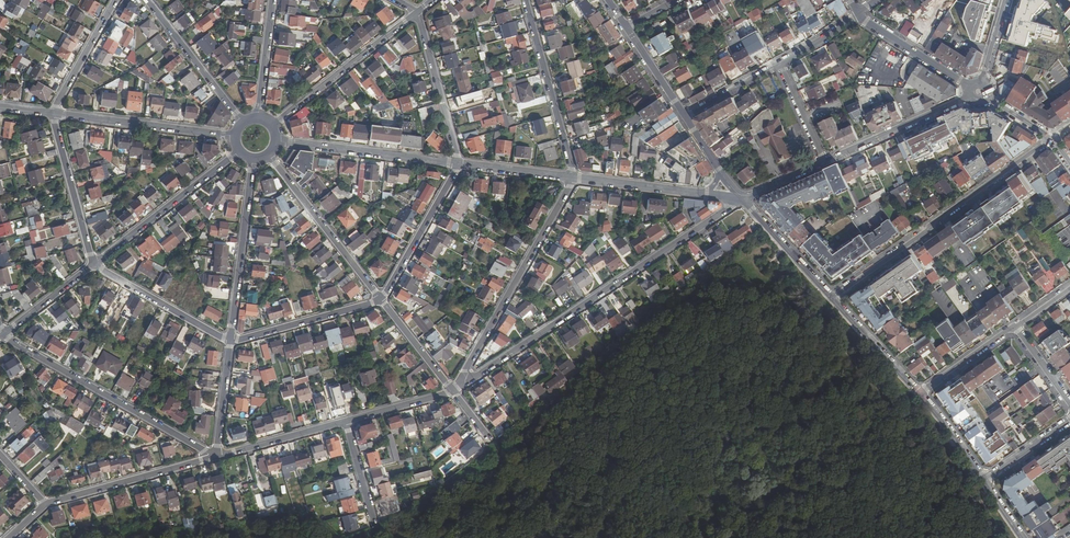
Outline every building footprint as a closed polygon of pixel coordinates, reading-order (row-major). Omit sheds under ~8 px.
[(29,0),(13,0),(12,2),(21,8),(24,10),(30,0),(29,0)] [(37,17),(43,20),(50,8),(39,2),(36,0),(34,0),(33,3),(39,7),(40,6),(42,8),(37,17)] [(98,3),(93,0),(89,0),(85,8),(93,12),(98,3)] [(177,0),(176,0),(169,5),(176,14),(183,8),(177,0)] [(284,0),(282,0),(281,8),(279,8),(279,12),(286,13),(286,14),(295,15),(297,1),(284,0)] [(350,4),(361,10),(367,0),(352,0),(350,4)] [(455,9),(457,12),(460,16),(466,11),(464,7),(473,0),(456,0),(459,4),(460,5),(455,9)] [(488,7),(485,14),(492,13),(495,0),(490,0),(488,7)] [(587,6),(587,5),(592,12),(598,8),(593,0),(583,0),(587,6)] [(635,0),(623,0),(625,3),(624,4),(629,11),(638,5),(635,0)] [(726,8),(721,0),(716,0),(706,5),(714,18),(718,16),(717,13),(726,8)] [(790,11),(787,6),(790,4),(789,3),(794,0),(794,2),(793,2),(796,7),(797,6),(798,8),(800,6),(797,0),(784,0),(779,3),(785,13),(790,11)] [(809,0),(797,0),(800,6),(807,18),(817,13),(809,0)] [(840,18),(847,13),(848,11),(841,0),(840,0),(828,7),(831,11),(835,8),(840,18)] [(891,3),(892,5),(895,8),(898,11),(903,7),(901,4),(898,0),(895,0),(891,3)] [(909,5),(908,7),(911,9),(915,13),(922,8),(916,0),(905,0),(909,5)] [(937,0),(922,0),(921,1),(927,9),(931,6),(932,8),(939,3),(937,0)] [(984,3),(983,3),(973,0),(972,0),(969,11),(980,15),(984,3)] [(1038,0),(1025,0),(1023,6),(1035,9),(1038,0)] [(1054,14),(1059,16),(1059,15),(1057,8),(1054,0),(1050,0),(1054,14)] [(16,16),(21,8),(12,2),(7,11),(14,15),(16,16)] [(129,2),(125,9),(132,13),(137,16),(140,11),(137,9),(138,7),(129,2)] [(453,8),(450,3),(446,6),(453,15),(457,12),(455,9),(453,8)] [(553,17),(549,3),(539,5),(543,20),(553,17)] [(754,22),(767,14),(765,11),(762,6),(761,7),(760,4),(755,6),(756,9),(752,11),(753,12),(750,14),(754,22)] [(898,23),(904,14),(898,11),(895,8),(892,5),(882,12),(882,15),(886,18),(886,17),(890,19),(894,21),(894,20),(898,23)] [(699,27),(713,19),(705,6),(691,14),(697,24),(699,27)] [(393,17),(385,7),(376,15),(383,24),(393,17)] [(473,11),(477,16),(485,14),(481,10),(479,7),(473,11)] [(125,9),(124,8),(119,17),(127,22),(132,13),(125,9)] [(827,13),(824,8),(817,13),(807,18),(811,25),(811,26),(819,22),(817,19),(827,13)] [(1016,12),(1014,19),(1029,23),(1032,12),(1019,8),(1018,12),(1016,12)] [(259,21),(260,11),(247,9),(246,9),(245,19),(259,21)] [(79,23),(84,15),(76,10),(71,19),(79,23)] [(925,26),(918,21),(917,23),(916,25),(926,31),(928,28),(935,33),(936,31),(931,28),(937,20),(942,23),(947,16),(950,10),(942,11),(925,11),(923,13),(930,18),(925,26)] [(597,28),(604,24),(595,11),(587,16),(596,29),(597,28)] [(495,16),(498,26),(511,22),(509,12),(495,16)] [(683,33),(697,24),(691,14),(690,12),(675,20),(676,21),(679,26),(683,33)] [(191,23),(184,14),(177,20),(184,29),(191,23)] [(310,18),(290,15),(289,26),(303,28),(303,22),(309,22),(310,18)] [(450,25),(452,25),(449,15),(434,19),(436,29),(450,25)] [(672,24),(674,28),(679,26),(676,21),(675,21),(672,15),(669,17),(672,24)] [(202,29),(204,31),(213,24),(207,16),(198,23),(200,26),(199,26),(196,28),(199,32),(201,30),(202,29)] [(557,20),(556,16),(553,17),(543,20),(542,20),(545,30),(554,27),(553,25),(552,21),(557,20)] [(960,36),(958,30),(948,44),(945,42),(944,43),(940,40),(951,22),(949,17),(947,16),(942,23),(936,31),(935,33),(932,38),(926,48),(969,75),(971,74),(972,73),(974,72),(976,72),(978,71),(979,71),(984,55),(974,49),(967,58),(952,49),(960,36)] [(735,22),(736,26),(748,21),(746,17),(735,22)] [(809,33),(814,30),(811,26),(811,25),(807,18),(803,21),(809,33)] [(116,19),(113,25),(123,30),(125,24),(116,19)] [(1024,41),(1029,23),(1014,19),(1013,25),(1018,26),(1016,33),(1014,33),(1013,37),(1024,41)] [(157,31),(149,20),(140,27),(148,38),(157,31)] [(931,28),(936,31),(942,23),(937,20),(931,28)] [(618,38),(607,21),(604,24),(597,28),(608,45),(618,38)] [(908,21),(901,32),(908,37),(915,26),(912,23),(908,21)] [(985,26),(972,21),(971,26),(975,29),(973,33),(969,33),(968,37),(980,41),(985,26)] [(77,40),(84,27),(74,22),(73,25),(72,24),(67,33),(71,36),(77,40)] [(363,43),(381,29),(375,22),(363,31),(361,28),(355,33),(363,43)] [(228,32),(226,31),(228,40),(231,40),(231,38),(236,39),(237,35),(243,36),(244,31),(237,30),(238,25),(233,24),(233,23),(229,23),(228,32)] [(664,32),(665,33),(669,31),(666,25),(661,28),(658,23),(652,26),(658,36),(664,32)] [(440,34),(441,37),(442,37),(443,41),(454,38),(450,25),(438,29),(439,34),(440,34)] [(923,36),(926,31),(916,25),(915,26),(908,37),(918,43),(923,36)] [(673,29),(682,44),(683,44),(687,41),(683,33),(679,26),(674,28),(673,29)] [(32,38),(36,32),(30,29),(26,35),(32,38)] [(790,29),(781,34),(786,43),(795,38),(790,29)] [(126,31),(119,43),(126,47),(132,35),(126,31)] [(777,48),(784,44),(777,32),(765,38),(771,49),(776,46),(777,48)] [(280,33),(278,45),(293,47),(294,35),(280,33)] [(318,43),(321,40),(315,33),(313,36),(318,43)] [(344,46),(345,45),(351,41),(349,39),(355,35),(354,33),(341,42),(344,46)] [(166,46),(158,34),(149,41),(158,52),(166,46)] [(218,47),(207,34),(197,42),(208,56),(218,47)] [(547,37),(550,50),(557,48),(562,47),(558,34),(547,37)] [(358,39),(359,39),(355,35),(349,39),(351,41),(345,45),(351,52),(361,44),(358,39)] [(415,44),(408,35),(400,41),(407,50),(415,44)] [(923,36),(918,43),(926,48),(932,38),(926,35),(925,37),(923,36)] [(76,44),(78,40),(77,40),(71,36),(69,39),(66,38),(61,47),(70,52),(75,43),(76,44)] [(517,37),(517,36),(506,39),(507,42),(514,41),(516,51),(526,48),(522,36),(517,37)] [(113,53),(119,43),(108,38),(103,47),(113,53)] [(338,38),(326,47),(333,56),(345,47),(344,46),(341,42),(338,38)] [(705,38),(690,46),(692,48),(693,51),(701,47),(708,43),(705,38)] [(14,47),(12,51),(18,54),(22,57),(29,45),(20,40),(18,44),(22,46),(20,50),(14,47)] [(57,51),(60,46),(49,40),(46,45),(57,51)] [(223,48),(229,44),(228,40),(221,45),(223,48)] [(620,45),(618,41),(610,46),(612,50),(610,51),(615,59),(620,56),(624,54),(619,46),(620,45)] [(687,51),(692,48),(690,46),(687,41),(683,44),(687,51)] [(245,42),(244,50),(244,56),(254,57),(256,43),(252,42),(245,42)] [(441,45),(444,56),(455,53),(452,42),(441,45)] [(397,43),(393,45),(399,52),(402,49),(397,43)] [(757,60),(767,55),(760,43),(750,49),(757,60)] [(833,44),(828,47),(836,59),(841,56),(833,44)] [(8,49),(5,47),(4,48),(0,45),(0,55),(3,51),(6,52),(8,49)] [(478,46),(481,60),(486,59),(482,45),(478,46)] [(573,57),(570,45),(562,47),(557,48),(561,61),(573,57)] [(703,51),(701,47),(693,51),(695,55),(703,51)] [(288,51),(276,48),(273,61),(279,62),(279,61),(287,62),(288,54),(288,51)] [(748,48),(734,56),(740,67),(742,71),(757,63),(756,62),(748,48)] [(527,53),(525,49),(512,53),(515,65),(527,62),(525,54),(527,53)] [(164,55),(169,62),(176,57),(170,50),(164,55)] [(230,57),(224,50),(217,56),(223,64),(230,57)] [(396,61),(388,50),(382,55),(390,66),(396,61)] [(1013,58),(1012,59),(1024,62),(1026,63),(1029,53),(1021,50),(1019,55),(1016,54),(1015,58),(1013,58)] [(1069,58),(1069,54),(1067,50),(1060,57),(1058,59),(1068,72),(1069,71),(1069,68),(1067,64),(1068,64),(1067,62),(1069,58)] [(105,66),(111,56),(102,51),(96,61),(105,66)] [(621,57),(620,56),(615,59),(603,67),(609,75),(614,72),(612,70),(624,62),(625,63),(629,60),(627,58),(632,55),(629,52),(621,57)] [(665,75),(682,66),(674,52),(667,57),(669,61),(670,60),(672,64),(661,70),(665,75)] [(827,52),(813,60),(818,69),(832,62),(827,52)] [(314,59),(321,68),(324,66),(326,65),(330,63),(322,53),(314,59)] [(458,67),(455,53),(444,56),(448,70),(453,68),(458,67)] [(858,63),(863,67),(867,61),(855,53),(854,55),(851,54),(847,61),(856,66),(858,63)] [(18,54),(11,67),(15,69),(22,57),(18,54)] [(166,65),(169,68),(170,69),(177,64),(178,65),(184,60),(179,55),(176,57),(169,62),(166,65)] [(730,56),(737,69),(740,67),(734,56),(733,55),(730,56)] [(731,72),(737,69),(730,56),(721,61),(727,72),(730,70),(731,72)] [(1021,74),(1021,73),(1024,62),(1012,59),(1003,56),(1001,62),(1010,65),(1008,70),(1021,74)] [(62,70),(67,62),(58,57),(53,65),(62,70)] [(406,73),(414,71),(411,57),(402,59),(406,73)] [(894,65),(886,59),(879,71),(887,76),(894,65)] [(582,76),(577,60),(566,63),(570,79),(571,79),(582,76)] [(841,60),(838,62),(840,66),(843,71),(844,71),(847,67),(841,60)] [(370,77),(372,80),(375,78),(379,74),(384,70),(377,61),(364,70),(370,77)] [(154,69),(149,62),(141,68),(146,75),(154,69)] [(1021,73),(1025,74),(1030,66),(1029,64),(1026,63),(1024,62),(1021,73)] [(473,70),(471,63),(464,65),(463,65),(465,72),(473,70)] [(42,74),(43,75),(46,70),(35,64),(28,76),(37,81),(42,74)] [(907,82),(904,88),(913,89),(918,89),(930,71),(919,64),(910,78),(907,82)] [(465,72),(463,65),(460,66),(458,67),(453,68),(457,82),(467,79),(465,72)] [(622,72),(630,85),(641,78),(633,65),(622,72)] [(804,65),(795,69),(800,79),(809,74),(804,65)] [(97,82),(103,72),(92,66),(86,76),(97,82)] [(834,70),(836,75),(836,74),(843,71),(840,66),(834,70)] [(303,70),(298,74),(302,80),(306,85),(320,74),(314,67),(305,73),(303,70)] [(687,67),(676,73),(681,83),(692,77),(687,67)] [(721,67),(706,75),(713,87),(728,79),(721,67)] [(847,67),(844,71),(851,75),(854,71),(847,67)] [(226,69),(219,74),(228,86),(238,79),(233,72),(230,74),(226,69)] [(131,72),(149,82),(149,77),(135,70),(131,72)] [(359,80),(352,70),(348,73),(358,86),(360,85),(358,82),(359,80)] [(844,80),(848,78),(843,71),(836,74),(838,78),(840,77),(841,80),(844,80)] [(958,89),(930,71),(918,89),(940,103),(958,95),(958,89)] [(496,83),(502,82),(499,72),(491,74),(493,83),(496,82),(496,83)] [(630,85),(622,72),(621,73),(629,86),(630,85)] [(190,73),(180,81),(189,92),(199,84),(190,73)] [(169,74),(158,83),(165,87),(174,80),(169,74)] [(707,89),(710,95),(716,92),(713,87),(706,75),(706,74),(701,77),(698,78),(700,81),(703,80),(708,89),(707,89)] [(372,80),(370,77),(362,83),(367,89),(370,87),(378,98),(383,94),(375,84),(372,80)] [(1032,83),(1022,77),(1020,81),(1018,85),(1015,89),(1008,100),(1023,110),(1037,87),(1032,84),(1032,83)] [(1012,77),(1010,80),(1018,85),(1020,81),(1012,77)] [(8,78),(4,78),(3,79),(2,94),(19,97),(20,85),(7,84),(8,78)] [(533,99),(526,78),(516,81),(510,82),(511,88),(512,88),(517,86),(521,102),(533,99)] [(641,90),(642,89),(644,92),(649,88),(643,78),(636,83),(641,90)] [(358,88),(351,79),(340,87),(346,94),(352,89),(354,91),(358,88)] [(457,82),(460,96),(471,93),(467,79),(457,82)] [(574,90),(571,79),(570,79),(559,82),(562,93),(574,90)] [(1005,79),(998,83),(999,85),(1000,87),(1000,88),(1000,90),(1000,92),(1000,94),(1000,95),(1008,100),(1015,89),(1007,84),(1005,80),(1006,80),(1005,79)] [(1015,89),(1018,85),(1010,80),(1009,79),(1006,80),(1005,80),(1007,84),(1015,89)] [(411,83),(414,94),(424,91),(422,80),(411,83)] [(45,101),(52,90),(39,82),(37,81),(35,86),(33,85),(29,91),(45,101)] [(153,83),(150,92),(159,93),(164,93),(165,87),(160,84),(153,83)] [(241,90),(243,97),(246,106),(252,104),(255,102),(257,84),(246,83),(245,87),(240,87),(241,90)] [(695,96),(688,84),(681,88),(687,100),(688,100),(695,96)] [(1061,125),(1050,110),(1048,112),(1043,109),(1045,105),(1042,103),(1043,102),(1049,98),(1039,84),(1037,87),(1023,110),(1050,127),(1056,128),(1061,125)] [(883,100),(876,86),(869,86),(863,85),(854,89),(859,101),(863,109),(883,100)] [(521,102),(517,86),(512,88),(517,104),(521,102)] [(594,88),(596,93),(597,92),(601,101),(607,100),(601,86),(594,88)] [(809,92),(813,102),(826,96),(822,86),(809,92)] [(275,104),(278,104),(280,91),(266,89),(266,91),(277,92),(276,98),(275,97),(275,104)] [(645,92),(641,94),(630,101),(634,107),(648,97),(650,100),(655,97),(650,89),(645,92)] [(926,110),(940,103),(918,89),(917,89),(920,95),(926,110)] [(630,101),(641,94),(638,90),(626,98),(629,102),(630,101)] [(692,105),(707,97),(706,95),(708,94),(705,90),(695,96),(688,100),(692,105)] [(277,92),(266,91),(264,103),(275,104),(275,97),(276,98),(277,92)] [(141,94),(128,92),(126,109),(139,110),(141,94)] [(343,101),(335,92),(327,99),(334,108),(343,101)] [(744,99),(749,107),(757,102),(752,92),(743,97),(744,99)] [(88,97),(79,95),(78,104),(87,105),(88,97)] [(103,99),(101,99),(101,105),(110,106),(111,96),(103,95),(103,99)] [(916,114),(926,110),(920,95),(909,100),(916,114)] [(399,99),(402,112),(411,109),(408,96),(399,99)] [(1053,104),(1055,107),(1065,122),(1069,118),(1069,102),(1065,96),(1053,104)] [(731,116),(740,111),(736,103),(733,97),(730,99),(697,118),(695,122),(705,136),(712,147),(725,137),(721,134),(715,124),(721,120),(722,121),(731,116)] [(158,99),(151,98),(150,109),(155,110),(155,112),(162,113),(163,102),(164,101),(158,101),(158,99)] [(564,101),(566,111),(584,106),(583,102),(574,104),(571,105),(570,99),(564,101)] [(744,99),(736,103),(740,111),(741,112),(748,108),(749,107),(744,99)] [(658,104),(655,100),(638,112),(640,116),(645,124),(655,117),(663,112),(658,104)] [(372,113),(394,106),(388,101),(373,105),(372,113)] [(854,121),(866,115),(863,109),(859,101),(848,107),(854,121)] [(179,104),(163,102),(162,113),(162,114),(178,116),(179,104)] [(220,102),(207,125),(223,127),(230,115),(220,102)] [(881,128),(881,130),(904,120),(896,102),(891,104),(893,108),(892,109),(893,111),(894,110),(899,120),(881,128)] [(893,108),(891,104),(866,115),(874,133),(881,130),(881,128),(899,120),(894,110),(893,111),(892,109),(893,108)] [(568,116),(581,112),(584,112),(583,106),(579,107),(579,109),(567,112),(568,116)] [(198,108),(185,107),(184,117),(196,119),(198,108)] [(302,120),(305,117),(310,113),(305,107),(288,120),(289,125),(302,120)] [(967,107),(966,107),(945,116),(953,132),(961,128),(965,134),(974,133),(974,130),(976,129),(990,126),(990,128),(993,128),(994,141),(999,141),(1003,136),(1008,128),(1012,122),(991,109),(989,110),(986,111),(984,112),(982,112),(980,112),(978,112),(975,112),(973,111),(970,110),(969,109),(967,107)] [(1050,110),(1061,125),(1065,122),(1055,107),(1050,110)] [(482,112),(481,108),(472,111),(474,121),(480,119),(480,118),(486,117),(485,111),(482,112)] [(643,127),(633,134),(638,138),(645,143),(678,122),(678,121),(669,108),(663,112),(655,117),(658,122),(651,126),(652,128),(645,132),(643,127)] [(765,124),(774,120),(769,108),(764,110),(751,122),(752,126),(754,129),(757,128),(758,130),(759,132),(764,130),(765,124)] [(610,114),(609,113),(604,115),(605,120),(616,117),(621,114),(618,109),(613,112),(614,113),(610,114)] [(514,123),(508,124),(506,114),(502,115),(503,122),(505,129),(510,127),(515,126),(514,123)] [(412,116),(402,115),(400,129),(399,143),(399,146),(421,149),(423,138),(409,136),(412,116)] [(498,124),(496,116),(480,120),(482,128),(498,124)] [(838,143),(840,148),(859,140),(849,117),(835,123),(832,116),(819,122),(827,139),(828,139),(831,146),(838,143)] [(307,125),(305,117),(302,120),(289,125),(292,136),(309,138),(307,129),(306,130),(305,125),(307,125)] [(778,118),(774,120),(765,124),(764,130),(759,132),(765,146),(769,144),(778,164),(791,158),(782,138),(787,136),(783,126),(782,126),(778,118)] [(588,133),(585,120),(574,123),(577,136),(588,133)] [(15,124),(5,122),(3,137),(13,138),(15,124)] [(683,130),(678,122),(645,143),(652,147),(667,137),(668,139),(675,134),(676,135),(683,130)] [(316,134),(330,135),(331,124),(317,123),(316,134)] [(350,138),(351,126),(342,125),(340,137),(350,138)] [(352,138),(369,140),(369,139),(371,127),(353,125),(352,138)] [(392,142),(394,128),(388,127),(383,127),(383,128),(371,127),(369,139),(392,142)] [(1007,136),(1000,143),(1012,160),(1037,142),(1037,138),(1019,127),(1013,135),(1021,140),(1019,142),(1007,136)] [(400,129),(394,128),(392,142),(399,143),(400,129)] [(728,147),(734,142),(731,137),(733,135),(734,136),(740,131),(737,128),(729,134),(725,137),(712,147),(719,157),(724,153),(725,154),(731,150),(728,147)] [(17,141),(19,145),(27,142),(40,139),(45,137),(43,131),(35,133),(35,130),(20,135),(21,140),(17,141)] [(94,130),(90,130),(90,131),(89,142),(102,144),(104,133),(93,132),(94,130)] [(594,133),(599,146),(606,144),(602,130),(594,133)] [(69,134),(73,150),(83,147),(78,132),(69,134)] [(445,144),(432,132),(425,140),(439,151),(445,144)] [(463,135),(465,140),(466,140),(474,137),(472,132),(463,135)] [(904,143),(901,135),(896,138),(900,145),(904,143)] [(469,147),(471,153),(478,151),(479,152),(484,150),(482,142),(480,143),(478,136),(474,137),(466,140),(467,145),(469,144),(469,147)] [(951,136),(936,143),(939,148),(940,150),(954,144),(951,136)] [(131,139),(119,137),(118,148),(129,150),(131,139)] [(135,139),(131,138),(131,139),(129,150),(129,155),(141,156),(142,151),(143,143),(135,142),(135,139)] [(623,139),(611,138),(610,150),(621,151),(623,139)] [(648,157),(655,158),(656,150),(652,147),(645,143),(638,138),(637,146),(640,146),(638,159),(647,160),(648,157)] [(690,166),(703,158),(689,138),(672,149),(684,157),(690,166)] [(27,142),(31,156),(44,152),(40,139),(27,142)] [(174,141),(161,139),(160,150),(173,152),(174,141)] [(204,157),(211,166),(222,157),(217,150),(218,141),(204,139),(202,150),(203,152),(201,152),(202,156),(204,156),(204,157)] [(755,152),(756,152),(760,150),(757,144),(754,139),(751,141),(750,142),(755,152)] [(510,142),(496,141),(495,153),(509,155),(510,142)] [(557,158),(552,141),(541,144),(546,162),(557,158)] [(999,141),(980,143),(975,146),(981,154),(991,168),(994,172),(1012,160),(1000,143),(999,141)] [(192,143),(180,142),(178,152),(191,154),(192,143)] [(936,149),(939,148),(936,143),(936,142),(923,148),(926,154),(936,149)] [(517,147),(516,157),(529,158),(530,149),(517,147)] [(893,161),(905,156),(900,147),(889,152),(893,161)] [(583,153),(582,148),(573,151),(578,170),(580,170),(591,171),(592,166),(591,166),(591,164),(588,164),(583,163),(580,154),(583,153)] [(912,166),(925,160),(920,149),(907,155),(912,166)] [(937,153),(936,149),(926,154),(925,154),(927,158),(937,153)] [(84,150),(76,152),(80,168),(88,166),(84,150)] [(302,179),(297,183),(299,186),(315,173),(314,173),(310,171),(312,157),(313,153),(293,150),(285,163),(287,165),(286,167),(298,175),(299,173),(303,175),(300,177),(302,179)] [(151,152),(142,151),(141,156),(139,171),(143,170),(149,169),(151,152)] [(1059,202),(1067,196),(1069,194),(1069,177),(1053,153),(1051,152),(1048,151),(1036,160),(1047,175),(1048,174),(1052,179),(1053,178),(1055,181),(1055,184),(1051,186),(1053,191),(1057,198),(1059,202)] [(100,152),(98,154),(106,160),(107,160),(109,157),(104,154),(100,152)] [(967,162),(964,165),(975,180),(991,168),(981,154),(968,164),(967,162)] [(883,170),(891,166),(886,155),(871,162),(875,169),(881,166),(883,170)] [(953,175),(955,178),(967,170),(956,156),(945,162),(947,164),(954,160),(961,170),(953,175)] [(333,160),(312,157),(310,171),(314,173),(315,168),(324,169),(325,167),(328,167),(328,169),(332,170),(333,160)] [(862,171),(867,169),(867,168),(870,167),(866,157),(862,159),(862,161),(855,164),(860,176),(861,176),(864,175),(863,174),(862,171)] [(610,175),(612,159),(606,158),(606,162),(604,174),(610,175)] [(15,163),(18,171),(18,174),(24,172),(21,160),(15,162),(15,163)] [(629,161),(620,160),(619,171),(628,171),(629,161)] [(694,167),(702,178),(712,172),(704,160),(694,167)] [(355,164),(340,161),(339,171),(354,173),(355,164)] [(927,165),(930,170),(935,167),(937,167),(933,161),(927,165)] [(189,170),(183,162),(175,168),(181,177),(189,170)] [(677,174),(676,183),(683,184),(684,170),(673,162),(669,169),(675,173),(676,172),(678,172),(677,174)] [(0,176),(0,180),(11,177),(7,163),(0,165),(0,169),(2,175),(0,176)] [(1031,163),(1023,169),(1025,172),(1033,165),(1031,163)] [(826,171),(834,190),(836,194),(849,188),(849,187),(846,182),(841,171),(838,164),(832,166),(825,170),(826,171)] [(846,182),(860,176),(855,164),(841,171),(846,182)] [(366,165),(365,178),(376,180),(378,167),(366,165)] [(1034,166),(1023,173),(1025,176),(1029,182),(1040,174),(1034,166)] [(298,175),(286,167),(285,168),(286,169),(298,177),(299,176),(298,175)] [(749,167),(739,175),(746,184),(756,176),(749,167)] [(938,173),(935,167),(930,170),(928,171),(931,177),(934,175),(935,176),(937,175),(936,174),(938,173)] [(90,171),(92,179),(103,176),(101,168),(90,171)] [(397,169),(397,170),(397,171),(392,170),(392,169),(388,168),(386,182),(395,183),(396,181),(396,179),(402,180),(402,182),(406,183),(408,170),(397,169)] [(42,183),(38,169),(27,173),(31,186),(42,183)] [(238,174),(232,170),(227,179),(233,183),(238,174)] [(972,176),(967,170),(955,178),(954,179),(959,185),(960,186),(969,180),(969,179),(972,176)] [(426,171),(425,177),(438,180),(439,174),(426,171)] [(806,203),(816,198),(817,201),(824,198),(824,199),(831,196),(829,192),(834,190),(826,171),(794,185),(800,199),(804,198),(806,203)] [(179,184),(170,173),(157,184),(165,193),(172,187),(173,188),(179,184)] [(1007,180),(1017,194),(1028,186),(1022,179),(1019,175),(1018,173),(1007,180)] [(260,180),(264,194),(276,190),(272,177),(260,180)] [(1041,199),(1046,195),(1050,193),(1049,193),(1041,177),(1031,184),(1035,190),(1041,199)] [(945,179),(935,186),(942,198),(953,190),(945,179)] [(222,181),(221,181),(221,180),(215,184),(222,192),(227,188),(226,186),(222,181)] [(324,194),(314,180),(310,184),(319,197),(324,194)] [(486,181),(474,180),(473,191),(485,193),(486,181)] [(914,182),(912,180),(905,184),(909,189),(911,191),(914,189),(911,184),(914,182)] [(229,191),(229,194),(241,195),(242,186),(241,185),(241,183),(238,182),(236,185),(236,187),(232,187),(231,191),(229,191)] [(503,188),(503,184),(492,182),(491,194),(502,196),(502,191),(503,188)] [(101,197),(97,183),(87,185),(91,200),(101,198),(101,197)] [(426,184),(417,200),(425,204),(430,195),(430,194),(433,188),(426,184)] [(791,206),(797,201),(800,199),(794,185),(794,184),(763,197),(761,205),(767,211),(768,210),(780,223),(779,224),(787,233),(788,231),(791,234),(799,227),(802,224),(805,221),(798,214),(796,216),(791,210),(791,206)] [(899,194),(909,189),(905,184),(900,186),(891,192),(892,194),(903,209),(907,206),(899,194)] [(1015,193),(1009,185),(998,192),(1004,201),(1015,193)] [(335,192),(350,201),(356,197),(351,194),(337,186),(331,191),(334,193),(335,192)] [(852,186),(849,187),(849,188),(853,197),(860,194),(857,187),(854,189),(852,186)] [(153,188),(143,196),(149,204),(159,196),(153,188)] [(218,201),(222,194),(217,188),(212,198),(213,198),(210,204),(216,207),(218,203),(219,202),(218,201)] [(546,197),(554,193),(551,188),(544,191),(546,197)] [(886,194),(884,189),(870,196),(870,198),(872,202),(876,200),(877,199),(886,194)] [(617,205),(619,190),(615,190),(614,195),(609,195),(608,204),(617,205)] [(339,204),(329,192),(319,200),(328,213),(339,204)] [(599,206),(598,209),(604,209),(605,196),(597,195),(597,193),(591,192),(590,203),(589,205),(599,206)] [(878,203),(892,194),(891,192),(886,194),(877,199),(876,200),(878,203)] [(459,193),(453,202),(465,209),(471,199),(459,193)] [(234,200),(235,196),(223,194),(219,202),(218,203),(223,205),(226,199),(234,200)] [(144,207),(149,204),(143,196),(142,195),(129,206),(137,217),(141,213),(140,212),(145,208),(144,207)] [(289,209),(282,195),(275,199),(282,213),(289,209)] [(931,213),(943,204),(937,195),(925,204),(931,213)] [(1054,205),(1050,200),(1046,195),(1041,199),(1042,200),(1049,209),(1054,205)] [(271,199),(261,198),(260,205),(264,205),(267,216),(269,215),(271,226),(275,225),(273,215),(276,214),(272,199),(271,199)] [(872,202),(870,198),(857,205),(859,209),(872,202)] [(997,217),(1004,211),(1005,211),(995,198),(984,206),(992,218),(993,220),(997,217)] [(690,218),(694,224),(720,207),(719,203),(690,199),(690,205),(694,205),(694,210),(689,212),(690,218)] [(419,214),(425,204),(417,200),(411,209),(419,214)] [(647,210),(664,212),(665,202),(648,200),(647,210)] [(35,210),(33,201),(25,203),(21,204),(22,208),(25,207),(28,217),(38,214),(37,209),(35,210)] [(630,203),(622,202),(620,213),(634,215),(636,202),(630,201),(630,203)] [(236,203),(227,202),(225,217),(234,218),(236,203)] [(463,211),(465,209),(453,202),(446,215),(458,221),(463,211)] [(589,205),(590,203),(579,202),(578,205),(573,205),(573,214),(583,215),(588,216),(589,208),(589,205)] [(536,203),(524,224),(533,230),(536,224),(534,224),(541,213),(542,214),(545,208),(540,205),(536,203)] [(189,204),(178,213),(185,222),(196,214),(189,204)] [(961,222),(953,227),(956,231),(962,238),(967,245),(996,224),(993,220),(992,218),(984,206),(982,205),(960,220),(961,222)] [(406,207),(398,221),(406,226),(407,226),(410,222),(413,217),(414,217),(416,213),(406,207)] [(127,210),(117,218),(124,227),(134,219),(127,210)] [(184,222),(174,210),(170,213),(180,225),(184,222)] [(354,221),(346,210),(337,217),(346,228),(354,221)] [(463,211),(458,221),(461,223),(466,213),(463,211)] [(581,220),(569,212),(566,216),(567,217),(564,223),(563,222),(561,226),(565,229),(572,233),(581,220)] [(96,217),(86,220),(88,224),(108,219),(107,216),(104,216),(104,215),(102,216),(101,213),(96,215),(96,217)] [(676,230),(687,222),(682,214),(681,213),(669,221),(676,230)] [(847,223),(852,220),(848,215),(846,216),(842,218),(845,223),(846,222),(847,223)] [(902,215),(892,222),(895,226),(896,228),(897,227),(901,232),(902,232),(905,236),(909,233),(906,229),(912,225),(908,220),(907,221),(902,215)] [(29,218),(32,230),(42,227),(39,216),(29,218)] [(443,217),(438,227),(451,234),(456,225),(443,217)] [(202,230),(208,222),(203,218),(197,226),(202,230)] [(298,227),(294,230),(298,235),(310,226),(303,218),(296,223),(298,227)] [(389,222),(393,225),(389,233),(399,238),(403,232),(402,232),(403,229),(404,230),(406,226),(398,221),(392,218),(389,222)] [(167,235),(171,232),(169,229),(161,219),(157,222),(167,235)] [(894,236),(899,233),(896,228),(895,226),(892,222),(890,220),(883,225),(884,226),(882,227),(881,226),(865,238),(874,251),(881,246),(881,247),(886,243),(885,243),(888,241),(886,238),(892,233),(894,236)] [(1033,231),(1038,227),(1033,220),(1028,224),(1033,231)] [(603,228),(604,233),(607,232),(611,231),(608,221),(604,222),(605,227),(603,228)] [(9,222),(7,222),(0,224),(0,237),(12,233),(9,222)] [(107,237),(113,231),(106,222),(95,231),(103,240),(107,237)] [(226,237),(228,222),(219,222),(219,227),(211,226),(211,230),(210,230),(209,235),(226,237)] [(285,231),(292,226),(289,222),(282,227),(285,231)] [(493,225),(488,222),(484,228),(490,231),(493,225)] [(660,236),(661,237),(664,234),(656,222),(651,225),(652,227),(644,232),(645,233),(650,242),(651,243),(655,240),(660,236)] [(176,223),(169,229),(171,232),(173,234),(180,243),(187,237),(176,223)] [(53,228),(56,238),(66,235),(69,235),(66,224),(53,228)] [(563,233),(565,229),(561,226),(555,224),(553,227),(563,233)] [(814,237),(802,224),(799,227),(791,234),(802,247),(803,246),(813,237),(814,237)] [(15,230),(17,235),(28,232),(26,225),(24,226),(24,227),(15,230)] [(736,230),(725,237),(731,246),(741,239),(742,239),(751,233),(745,225),(737,231),(736,230)] [(948,247),(962,238),(956,231),(953,227),(940,236),(948,247)] [(1024,240),(1028,237),(1022,228),(1021,229),(1018,231),(1024,240)] [(370,236),(368,239),(371,242),(379,232),(376,229),(373,232),(372,231),(369,234),(370,236)] [(725,237),(720,229),(716,232),(719,236),(714,239),(718,244),(704,253),(711,263),(719,257),(720,258),(722,256),(721,254),(732,247),(731,246),(725,237)] [(1001,229),(1000,230),(1006,238),(1007,239),(1010,237),(1006,230),(1003,232),(1001,229)] [(37,236),(35,230),(31,231),(28,232),(32,245),(36,244),(34,237),(37,236)] [(257,230),(255,246),(260,246),(264,247),(266,231),(257,230)] [(356,231),(348,236),(352,242),(353,242),(360,236),(356,231)] [(433,235),(431,239),(443,246),(447,249),(452,239),(440,232),(437,237),(433,235)] [(611,239),(607,232),(604,233),(602,233),(608,241),(611,239)] [(313,233),(303,242),(308,249),(319,241),(313,233)] [(568,248),(574,238),(565,233),(559,243),(568,248)] [(642,247),(650,242),(645,233),(631,242),(638,253),(643,250),(642,247)] [(813,237),(803,246),(833,280),(874,251),(865,238),(862,235),(837,255),(818,233),(814,237),(813,237)] [(895,237),(894,236),(892,233),(886,238),(888,241),(885,243),(886,243),(886,244),(892,240),(891,239),(895,237)] [(166,253),(180,243),(173,234),(159,245),(166,253)] [(356,248),(364,242),(362,240),(364,238),(362,235),(353,242),(352,242),(348,245),(353,250),(356,248)] [(935,259),(949,249),(948,247),(940,236),(940,235),(925,245),(925,246),(931,254),(935,259)] [(522,241),(514,236),(512,239),(510,238),(504,247),(515,253),(522,241)] [(144,240),(145,242),(137,248),(143,255),(145,253),(148,257),(158,249),(149,237),(144,240)] [(493,244),(482,237),(481,240),(478,238),(476,242),(479,243),(477,246),(488,253),(493,244)] [(393,248),(395,249),(398,244),(387,238),(380,249),(390,255),(393,248)] [(621,255),(630,249),(623,238),(614,244),(621,255)] [(436,259),(443,246),(431,239),(429,243),(429,244),(425,252),(436,259)] [(324,247),(321,243),(312,250),(322,262),(325,259),(326,259),(331,255),(325,247),(324,247)] [(37,248),(36,244),(32,245),(36,259),(42,258),(46,257),(44,246),(37,248)] [(596,250),(591,244),(583,252),(589,257),(596,250)] [(216,245),(214,257),(215,257),(226,259),(228,246),(216,245)] [(560,250),(552,245),(547,255),(555,259),(560,250)] [(581,256),(583,251),(570,245),(568,250),(581,256)] [(267,254),(268,247),(264,247),(260,246),(259,259),(268,260),(269,254),(267,254)] [(919,258),(922,263),(926,260),(924,258),(931,254),(925,246),(915,253),(919,258)] [(64,251),(68,263),(78,260),(73,247),(64,251)] [(613,250),(601,258),(609,271),(622,263),(613,250)] [(6,252),(0,254),(0,267),(1,269),(6,268),(10,266),(6,252)] [(134,260),(128,252),(116,261),(123,269),(134,260)] [(334,261),(340,256),(337,252),(331,257),(334,261)] [(421,263),(419,266),(425,269),(427,270),(430,272),(434,275),(436,271),(431,268),(430,269),(428,268),(433,260),(422,254),(418,262),(421,263)] [(61,268),(51,255),(47,256),(50,260),(54,265),(58,270),(61,268)] [(604,265),(598,255),(588,262),(594,271),(604,265)] [(912,255),(871,284),(872,285),(878,293),(880,297),(894,288),(904,302),(919,291),(910,279),(923,270),(912,255)] [(44,264),(50,260),(47,256),(46,257),(42,258),(31,266),(39,276),(41,276),(42,274),(43,272),(39,267),(43,264),(44,264)] [(226,259),(215,257),(214,263),(206,262),(205,270),(224,272),(226,259)] [(388,268),(391,262),(383,257),(380,262),(383,265),(388,268)] [(503,259),(501,262),(502,263),(506,265),(509,267),(512,262),(503,257),(503,259)] [(695,264),(692,259),(681,266),(684,271),(685,270),(687,273),(692,269),(690,267),(695,264)] [(1050,270),(1042,259),(1039,261),(1047,272),(1050,270)] [(459,270),(463,272),(468,265),(470,266),(472,263),(466,260),(459,270)] [(386,271),(378,261),(370,267),(377,277),(386,271)] [(699,261),(697,263),(704,273),(709,269),(707,267),(705,268),(702,264),(699,261)] [(152,268),(141,262),(137,270),(153,279),(156,273),(151,270),(152,268)] [(498,278),(504,268),(496,264),(494,262),(488,272),(498,278)] [(551,268),(542,262),(539,266),(537,265),(535,270),(537,271),(535,275),(544,280),(551,268)] [(591,273),(594,271),(588,262),(585,264),(591,273)] [(1058,279),(1069,271),(1063,262),(1052,270),(1057,278),(1058,279)] [(153,263),(151,266),(161,272),(163,268),(153,263)] [(53,272),(61,282),(65,280),(58,270),(54,265),(49,269),(52,273),(53,272)] [(420,268),(415,265),(410,274),(415,277),(414,280),(415,280),(421,283),(424,286),(426,282),(424,282),(430,272),(427,270),(425,269),(424,271),(420,269),(420,268)] [(1036,274),(1033,276),(1040,286),(1049,280),(1042,270),(1038,265),(1032,269),(1036,274)] [(253,271),(252,271),(251,276),(263,277),(264,267),(254,266),(253,271)] [(316,276),(318,278),(326,282),(331,278),(327,272),(326,273),(321,267),(316,271),(319,274),(316,276)] [(6,268),(1,269),(0,269),(0,286),(11,283),(6,268)] [(585,270),(572,279),(576,284),(579,289),(592,280),(585,270)] [(661,278),(656,270),(652,273),(657,281),(661,278)] [(932,284),(940,279),(935,270),(927,275),(932,284)] [(161,272),(154,284),(158,286),(159,286),(161,287),(161,288),(166,290),(168,286),(172,278),(161,272)] [(672,277),(678,286),(680,288),(687,283),(686,281),(683,277),(680,272),(672,277)] [(1020,296),(1031,288),(1020,272),(1014,275),(1008,280),(1012,285),(1019,295),(1020,296)] [(689,286),(692,283),(687,274),(683,277),(686,281),(687,283),(689,286)] [(535,293),(542,281),(532,275),(526,287),(535,293)] [(208,276),(207,286),(217,288),(219,277),(208,276)] [(358,291),(347,276),(337,283),(350,298),(358,291)] [(556,286),(554,283),(552,286),(556,293),(566,287),(567,288),(572,285),(566,276),(561,279),(563,282),(556,286)] [(408,292),(414,296),(421,283),(415,280),(414,281),(407,277),(401,287),(408,291),(408,292)] [(490,281),(487,287),(494,292),(496,293),(503,282),(498,279),(495,283),(490,281)] [(640,285),(647,296),(659,288),(652,279),(648,282),(649,282),(647,283),(646,283),(645,282),(640,285)] [(29,289),(21,295),(27,302),(40,292),(32,281),(26,286),(29,289)] [(97,288),(102,290),(106,284),(101,281),(97,288)] [(172,289),(168,286),(166,290),(164,292),(178,300),(183,291),(178,288),(179,286),(175,284),(172,289)] [(322,299),(338,294),(335,286),(333,286),(332,284),(328,285),(329,288),(326,288),(325,286),(322,287),(323,292),(320,293),(322,299)] [(578,295),(582,293),(579,289),(576,284),(572,286),(578,295)] [(1008,303),(1019,295),(1012,285),(1006,289),(1003,284),(997,288),(1001,294),(1008,303)] [(878,293),(872,285),(864,292),(862,291),(852,299),(858,306),(859,306),(865,314),(866,313),(879,331),(882,329),(894,320),(896,318),(890,311),(882,318),(869,298),(878,293)] [(83,295),(84,304),(90,312),(92,307),(90,306),(89,286),(82,286),(82,288),(78,289),(79,296),(83,295)] [(247,286),(246,297),(247,297),(247,301),(255,302),(257,287),(247,286)] [(484,286),(477,299),(487,304),(494,292),(487,287),(486,287),(484,286)] [(667,286),(660,290),(663,295),(670,291),(667,286)] [(16,300),(25,310),(30,306),(27,302),(21,295),(17,289),(2,293),(3,298),(14,295),(17,299),(16,300)] [(194,293),(187,289),(181,301),(194,308),(198,299),(193,296),(194,293)] [(667,296),(670,301),(679,294),(676,289),(667,296)] [(409,295),(400,290),(395,297),(408,304),(410,300),(407,298),(409,295)] [(546,294),(550,299),(556,295),(553,290),(546,294)] [(106,304),(110,306),(115,296),(106,291),(101,299),(107,302),(106,304)] [(121,294),(118,292),(115,296),(110,306),(109,307),(112,309),(121,294)] [(121,294),(112,309),(113,310),(122,294),(121,294)] [(1007,316),(1014,311),(1008,303),(1001,294),(996,297),(997,298),(994,301),(997,304),(996,304),(998,308),(1000,306),(1007,316)] [(300,298),(304,310),(316,307),(313,295),(300,298)] [(64,306),(73,299),(71,297),(65,301),(66,302),(63,305),(64,306)] [(1001,321),(1007,316),(1000,306),(998,308),(996,304),(997,304),(994,301),(997,298),(996,297),(988,303),(989,305),(1001,321)] [(131,312),(137,316),(141,309),(140,309),(143,304),(134,298),(128,308),(132,310),(131,312)] [(283,315),(286,315),(291,313),(288,302),(287,298),(279,300),(280,304),(283,315)] [(64,306),(70,314),(71,314),(74,317),(79,312),(77,309),(78,308),(79,307),(78,306),(76,303),(73,299),(64,306)] [(477,303),(472,300),(469,305),(482,313),(487,306),(479,301),(477,303)] [(631,300),(626,302),(631,309),(635,306),(631,300)] [(513,307),(508,305),(506,310),(518,317),(521,318),(530,310),(532,311),(535,309),(533,306),(526,301),(516,309),(513,307)] [(259,308),(263,309),(262,305),(246,304),(245,310),(239,309),(237,331),(240,333),(243,333),(245,315),(256,316),(257,308),(259,308)] [(280,304),(265,308),(269,320),(283,316),(283,315),(280,304)] [(431,312),(436,308),(428,304),(423,308),(420,310),(424,314),(429,310),(431,312)] [(989,329),(1001,321),(989,305),(978,313),(980,316),(986,324),(989,329)] [(203,314),(217,322),(222,313),(207,306),(203,314)] [(621,315),(629,309),(627,306),(619,312),(621,315)] [(58,324),(67,317),(60,307),(56,309),(57,310),(54,312),(51,315),(58,324)] [(155,316),(142,308),(141,309),(137,316),(136,318),(146,324),(144,327),(147,329),(152,320),(155,316)] [(263,309),(259,308),(262,319),(261,319),(262,327),(268,325),(263,309)] [(634,325),(629,329),(630,332),(641,324),(634,315),(633,315),(629,309),(621,315),(627,323),(631,320),(633,323),(634,325)] [(1060,311),(1059,309),(1052,314),(1058,324),(1065,318),(1064,316),(1065,315),(1061,310),(1060,311)] [(506,334),(518,317),(506,310),(504,314),(508,316),(501,326),(498,331),(502,334),(504,332),(506,334)] [(370,323),(373,321),(377,326),(383,322),(375,311),(366,317),(370,323)] [(471,329),(479,316),(468,311),(461,323),(462,323),(471,329)] [(408,312),(401,317),(405,322),(412,317),(408,312)] [(596,330),(608,322),(602,315),(601,313),(590,321),(596,330)] [(607,320),(614,330),(624,323),(617,313),(607,320)] [(981,335),(981,333),(985,330),(987,331),(989,329),(986,324),(980,316),(978,313),(967,321),(978,337),(981,335)] [(413,320),(424,334),(432,327),(427,320),(423,323),(418,316),(413,320)] [(955,328),(949,319),(938,326),(955,351),(966,343),(966,342),(959,333),(956,329),(955,328)] [(160,325),(152,320),(147,329),(146,332),(154,336),(160,325)] [(882,329),(903,352),(913,345),(915,343),(907,335),(908,334),(903,328),(902,329),(894,320),(882,329)] [(967,345),(978,337),(967,321),(966,320),(955,328),(956,329),(959,333),(966,342),(966,343),(967,345)] [(580,321),(571,327),(578,339),(588,332),(580,321)] [(169,333),(165,331),(161,338),(170,343),(180,327),(170,322),(168,325),(167,325),(165,328),(170,331),(169,333)] [(356,325),(356,324),(352,325),(355,336),(369,332),(367,322),(366,322),(361,324),(356,325)] [(1050,332),(1043,322),(1033,328),(1040,338),(1050,332)] [(471,329),(462,323),(458,330),(463,333),(462,335),(469,341),(475,331),(471,329)] [(563,334),(569,330),(566,325),(560,330),(563,334)] [(28,336),(43,345),(49,336),(42,328),(38,331),(34,326),(30,329),(28,332),(28,336)] [(455,336),(458,333),(448,326),(448,332),(455,336)] [(349,327),(338,330),(339,333),(342,342),(343,346),(354,343),(349,327)] [(328,346),(342,342),(339,333),(338,330),(338,329),(329,332),(329,330),(324,332),(325,335),(328,346)] [(435,329),(424,337),(434,350),(440,346),(438,342),(440,341),(437,338),(440,336),(435,329)] [(568,349),(579,341),(571,330),(560,337),(568,349)] [(69,338),(73,341),(79,331),(73,332),(69,338)] [(299,353),(314,349),(311,341),(311,338),(310,335),(295,339),(296,344),(299,353)] [(325,335),(319,337),(320,338),(311,341),(314,349),(314,351),(328,347),(328,346),(325,335)] [(395,341),(390,335),(381,342),(383,345),(382,346),(385,350),(389,348),(390,347),(389,346),(395,341)] [(916,348),(929,339),(926,335),(915,343),(913,345),(916,348)] [(1044,342),(1046,345),(1054,339),(1052,336),(1044,342)] [(459,343),(449,337),(449,343),(455,346),(457,348),(457,347),(463,350),(468,341),(462,338),(459,343)] [(66,346),(52,338),(46,348),(60,356),(66,346)] [(197,341),(192,338),(187,348),(199,355),(205,345),(197,340),(197,341)] [(70,353),(80,358),(89,342),(83,339),(78,347),(74,345),(70,353)] [(929,339),(916,348),(921,355),(929,349),(940,364),(945,361),(929,339)] [(1054,339),(1046,345),(1052,352),(1059,347),(1054,339)] [(279,356),(285,355),(283,347),(281,340),(270,343),(271,348),(273,354),(278,352),(279,356)] [(186,349),(174,342),(168,352),(180,359),(186,349)] [(92,356),(96,359),(104,345),(100,343),(92,356)] [(450,350),(455,346),(449,343),(432,357),(436,362),(442,357),(445,361),(453,355),(450,350)] [(945,343),(938,348),(943,356),(950,351),(945,343)] [(286,358),(299,354),(299,353),(296,344),(283,347),(285,355),(286,358)] [(1021,361),(1011,347),(1005,352),(1000,355),(1006,362),(1010,359),(1015,366),(1021,361)] [(1065,347),(1053,356),(1062,369),(1068,365),(1069,363),(1069,355),(1065,347)] [(416,363),(405,348),(401,351),(395,356),(401,364),(403,362),(409,369),(416,363)] [(208,351),(206,365),(216,366),(217,352),(208,351)] [(239,351),(238,360),(251,362),(253,353),(239,351)] [(180,359),(168,352),(166,356),(178,363),(180,359)] [(121,363),(104,353),(96,366),(105,372),(106,369),(115,374),(121,363)] [(15,356),(1,365),(5,371),(9,378),(23,369),(15,356)] [(985,382),(1004,369),(995,356),(978,368),(979,369),(977,370),(969,375),(969,374),(963,379),(966,383),(972,391),(985,382)] [(539,367),(532,357),(526,361),(526,362),(520,366),(527,376),(539,367)] [(915,375),(925,367),(928,365),(922,357),(909,367),(915,375)] [(90,363),(81,358),(76,367),(84,371),(87,366),(88,366),(90,363)] [(563,374),(571,369),(569,366),(571,364),(568,360),(558,367),(563,374)] [(423,364),(410,374),(412,377),(416,373),(418,376),(427,368),(423,364)] [(1068,365),(1062,369),(1061,370),(1065,376),(1069,372),(1069,368),(1069,367),(1068,365)] [(318,366),(304,370),(306,377),(307,377),(320,373),(318,366)] [(46,373),(47,372),(43,368),(36,376),(39,379),(38,381),(44,386),(51,378),(46,373)] [(577,368),(564,378),(566,381),(573,377),(580,371),(577,368)] [(212,381),(213,371),(205,370),(205,374),(204,374),(203,380),(200,380),(200,387),(203,388),(203,391),(210,392),(210,388),(212,389),(213,382),(212,381)] [(271,379),(271,378),(274,377),(272,370),(269,371),(268,370),(260,372),(263,382),(271,379)] [(373,370),(359,374),(362,386),(374,383),(373,378),(375,377),(373,370)] [(549,394),(566,381),(564,378),(559,370),(555,373),(557,376),(545,385),(548,388),(546,389),(549,394)] [(493,383),(496,387),(499,385),(501,384),(507,380),(505,378),(503,375),(501,371),(492,377),(495,382),(493,383)] [(143,372),(142,373),(139,377),(137,382),(142,385),(140,388),(146,392),(154,378),(143,372)] [(116,383),(128,390),(133,380),(121,374),(116,383)] [(406,377),(410,389),(414,388),(409,374),(406,377)] [(293,386),(307,382),(306,377),(292,381),(293,386)] [(431,390),(436,386),(433,383),(429,378),(425,382),(431,390)] [(241,389),(240,396),(249,397),(251,380),(242,379),(242,381),(237,380),(236,388),(241,389)] [(51,390),(61,396),(62,393),(66,385),(57,380),(51,390)] [(1022,388),(1029,398),(1041,390),(1033,380),(1022,388)] [(388,381),(383,382),(387,396),(395,393),(392,382),(388,383),(388,381)] [(325,385),(328,395),(338,392),(335,382),(325,385)] [(478,403),(493,392),(487,383),(471,393),(478,403)] [(963,402),(974,394),(972,391),(966,383),(960,387),(955,391),(963,402)] [(350,384),(339,387),(342,399),(353,396),(350,384)] [(12,394),(16,390),(10,385),(6,389),(12,394)] [(63,405),(68,407),(77,391),(66,385),(62,393),(68,397),(63,405)] [(289,394),(294,393),(291,385),(286,386),(287,390),(280,392),(282,398),(290,396),(289,394)] [(307,400),(311,399),(308,388),(296,392),(299,403),(307,400)] [(962,423),(965,427),(973,422),(949,388),(944,392),(964,422),(962,423)] [(1026,400),(1029,398),(1022,388),(1018,390),(1026,400)] [(198,408),(198,405),(197,405),(198,400),(199,400),(200,392),(193,391),(193,393),(190,392),(189,400),(192,400),(191,409),(193,414),(201,415),(202,415),(202,409),(198,408)] [(363,391),(356,393),(358,403),(366,401),(363,391)] [(499,392),(495,395),(500,401),(503,399),(499,392)] [(1052,402),(1045,393),(1034,401),(1037,405),(1042,402),(1045,407),(1052,402)] [(85,401),(86,399),(79,395),(73,405),(86,412),(91,404),(85,401)] [(527,400),(526,401),(530,408),(538,402),(533,396),(530,398),(529,396),(526,398),(527,400)] [(162,411),(166,413),(174,399),(170,397),(162,411)] [(316,410),(326,407),(323,397),(313,399),(316,410)] [(180,403),(174,399),(166,413),(169,415),(169,414),(172,416),(170,419),(181,425),(186,416),(176,410),(180,403)] [(237,399),(236,406),(236,410),(246,412),(248,400),(237,399)] [(1014,415),(1004,400),(1000,403),(1003,407),(1008,415),(1010,417),(1014,415)] [(454,413),(450,403),(440,407),(444,417),(454,413)] [(52,412),(64,419),(61,424),(69,428),(72,430),(73,428),(80,432),(84,425),(48,404),(48,405),(50,408),(51,410),(52,412)] [(1000,421),(1008,415),(1003,407),(990,417),(1002,434),(1004,432),(1006,431),(1000,421)] [(1056,415),(1050,407),(1037,416),(1043,424),(1056,415)] [(10,423),(8,425),(16,433),(26,424),(17,415),(19,413),(15,408),(5,417),(10,423)] [(491,414),(491,413),(486,417),(494,427),(505,418),(498,409),(491,414)] [(51,423),(56,420),(52,412),(51,410),(46,412),(51,423)] [(279,422),(287,420),(286,414),(285,410),(271,413),(272,416),(274,424),(279,422)] [(104,418),(91,411),(86,420),(98,428),(104,418)] [(424,417),(424,415),(419,417),(420,419),(416,420),(419,430),(435,425),(432,414),(427,416),(424,417)] [(206,433),(208,415),(202,415),(201,415),(200,424),(196,424),(195,432),(206,433)] [(1019,415),(1014,418),(1019,425),(1023,421),(1019,415)] [(271,430),(275,429),(274,424),(272,416),(262,419),(262,420),(263,422),(257,424),(257,422),(252,423),(255,435),(266,432),(265,430),(271,429),(271,430)] [(390,429),(403,426),(401,421),(400,416),(388,419),(390,429)] [(120,420),(117,418),(112,427),(124,434),(130,424),(124,421),(123,422),(120,420)] [(413,418),(401,421),(403,426),(405,433),(416,430),(413,418)] [(987,433),(977,419),(973,422),(976,426),(983,436),(989,445),(1001,437),(995,428),(987,433)] [(373,424),(372,420),(357,424),(354,430),(358,430),(360,427),(373,424)] [(455,421),(444,430),(449,437),(454,433),(460,428),(455,421)] [(968,431),(976,426),(973,422),(965,427),(968,431)] [(358,430),(354,430),(360,453),(373,449),(372,442),(365,444),(364,440),(376,437),(373,424),(360,427),(358,430)] [(242,427),(231,430),(234,441),(245,438),(242,427)] [(154,436),(141,428),(137,435),(150,443),(154,436)] [(27,442),(24,440),(29,435),(25,431),(9,445),(16,452),(27,442)] [(1008,438),(1004,432),(1002,434),(1014,451),(1018,448),(1010,437),(1008,438)] [(461,443),(454,433),(449,437),(445,440),(451,447),(448,450),(451,454),(464,445),(462,442),(461,443)] [(392,434),(386,435),(389,445),(394,462),(397,461),(399,461),(392,434)] [(1037,458),(1039,460),(1046,470),(1047,471),(1054,466),(1056,470),(1061,466),(1060,465),(1068,459),(1069,461),(1069,435),(1061,441),(1063,442),(1056,447),(1055,445),(1048,450),(1049,452),(1042,457),(1041,455),(1037,458)] [(983,460),(994,452),(989,445),(983,436),(979,440),(983,445),(976,450),(983,460)] [(40,437),(34,443),(42,452),(49,446),(40,437)] [(109,453),(116,443),(106,437),(99,446),(109,453)] [(337,437),(325,441),(329,452),(329,451),(331,458),(342,455),(337,437)] [(480,449),(474,441),(460,452),(466,460),(480,449)] [(169,446),(168,442),(160,444),(164,458),(174,456),(171,446),(169,446)] [(311,448),(314,459),(326,456),(323,445),(311,448)] [(34,454),(27,448),(18,457),(24,463),(34,454)] [(143,465),(151,462),(148,452),(136,455),(139,466),(143,465)] [(391,463),(390,458),(379,461),(376,452),(366,454),(369,464),(370,464),(371,468),(391,463)] [(298,454),(292,456),(296,468),(311,463),(308,453),(302,455),(298,456),(298,454)] [(51,463),(54,466),(62,460),(60,455),(51,463)] [(292,456),(279,459),(282,468),(283,474),(296,471),(296,468),(292,456)] [(131,467),(129,457),(118,460),(121,469),(121,470),(128,469),(127,468),(131,467)] [(265,461),(268,471),(268,472),(282,468),(279,459),(279,457),(265,461)] [(43,470),(51,463),(47,458),(39,464),(43,470)] [(118,460),(118,458),(108,461),(110,469),(110,470),(114,469),(114,470),(121,469),(118,460)] [(268,471),(265,461),(264,458),(259,459),(260,462),(258,463),(260,471),(262,470),(263,473),(268,471)] [(1032,480),(1046,470),(1039,460),(1037,458),(1024,467),(1025,469),(1032,480)] [(108,461),(108,460),(97,463),(98,466),(100,473),(106,471),(106,470),(110,469),(108,461)] [(54,466),(51,463),(43,470),(33,479),(38,484),(45,477),(47,472),(50,469),(51,471),(53,469),(52,468),(54,466)] [(337,466),(340,475),(348,473),(345,464),(337,466)] [(100,473),(98,466),(88,469),(90,478),(94,477),(94,478),(101,476),(100,473)] [(54,470),(47,473),(52,482),(59,479),(58,476),(63,474),(60,469),(54,471),(54,470)] [(371,472),(375,486),(377,485),(380,484),(387,482),(386,477),(386,478),(382,479),(379,469),(371,472)] [(1031,485),(1034,483),(1032,480),(1025,469),(1022,472),(1031,485)] [(414,480),(432,476),(430,470),(416,474),(413,475),(414,480)] [(74,476),(69,477),(71,484),(76,482),(76,483),(80,482),(80,481),(84,480),(82,474),(77,475),(76,472),(73,473),(74,476)] [(1022,472),(1018,474),(1027,487),(1031,485),(1022,472)] [(1040,508),(1035,500),(1029,504),(1021,492),(1027,487),(1018,474),(1018,473),(1012,477),(1013,479),(1010,481),(1007,480),(1006,490),(1008,490),(1010,493),(1008,494),(1011,498),(1014,496),(1016,499),(1013,501),(1020,511),(1022,510),(1026,517),(1040,508)] [(221,476),(211,478),(213,488),(214,492),(225,488),(221,476)] [(184,490),(196,487),(194,477),(181,480),(184,490)] [(202,491),(213,488),(211,478),(210,477),(199,480),(202,491)] [(337,480),(339,486),(341,492),(349,489),(347,482),(349,482),(348,477),(337,480)] [(377,485),(382,499),(393,496),(388,482),(387,482),(380,484),(377,485)] [(234,484),(227,486),(230,494),(231,493),(238,518),(245,516),(245,514),(242,515),(239,503),(240,503),(238,496),(237,497),(236,492),(237,492),(234,484)] [(165,496),(162,487),(154,489),(156,499),(165,496)] [(174,490),(164,493),(168,508),(178,505),(174,490)] [(23,499),(24,497),(19,492),(10,500),(13,503),(9,506),(17,516),(21,512),(20,510),(27,503),(23,499)] [(135,495),(138,506),(150,503),(147,492),(135,495)] [(114,497),(117,508),(130,505),(126,494),(114,497)] [(276,506),(273,494),(263,497),(266,509),(276,506)] [(397,500),(396,496),(393,496),(382,499),(379,500),(383,516),(395,513),(392,502),(397,500)] [(93,503),(96,514),(109,511),(106,499),(93,503)] [(344,501),(347,513),(356,510),(353,499),(344,501)] [(1026,517),(1025,518),(1034,530),(1051,518),(1047,512),(1053,508),(1049,502),(1040,508),(1026,517)] [(71,508),(74,519),(88,515),(86,504),(71,508)] [(54,521),(51,521),(52,525),(64,522),(61,511),(52,514),(54,521)] [(344,526),(345,531),(356,529),(353,519),(357,518),(355,513),(341,517),(344,526)] [(1051,518),(1034,530),(1039,537),(1049,537),(1055,534),(1060,531),(1051,518)] [(35,533),(33,535),(34,536),(32,537),(46,537),(48,536),(40,528),(35,533)]
